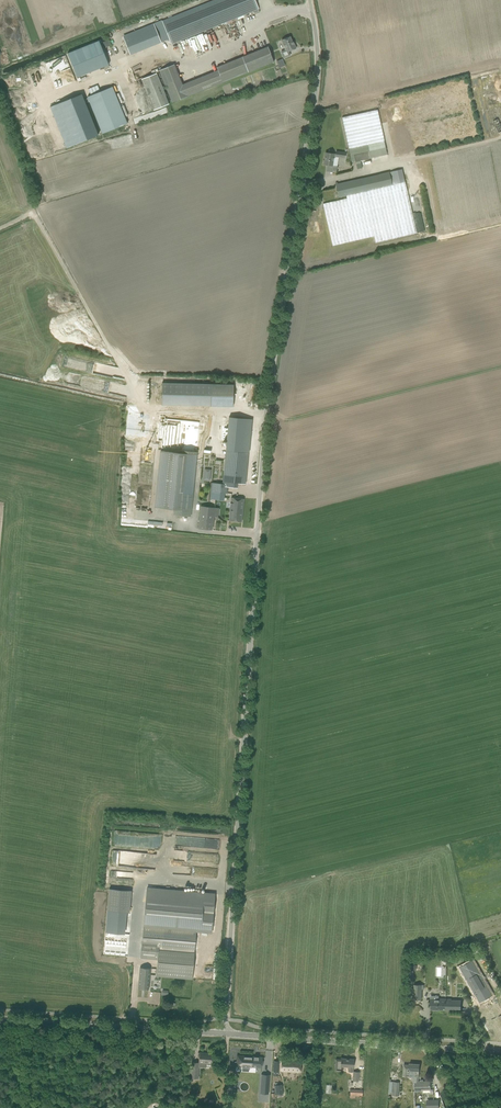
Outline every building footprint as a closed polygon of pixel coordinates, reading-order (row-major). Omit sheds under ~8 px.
[(259,9),(255,0),(214,0),(162,21),(171,44),(252,12),(252,13),(254,12),(254,15),(259,12),(258,9),(259,9)] [(155,24),(123,34),(129,53),(161,43),(155,24)] [(293,41),(292,42),(290,37),(281,40),(285,50),(281,52),(283,58),(290,55),(288,52),(296,49),(293,41)] [(247,73),(274,62),(268,47),(241,57),(247,73)] [(279,68),(285,65),(282,59),(277,61),(279,68)] [(154,110),(169,104),(156,73),(141,79),(154,110)] [(112,87),(87,97),(102,134),(127,124),(112,87)] [(494,135),(500,132),(500,123),(500,124),(498,119),(500,118),(500,114),(491,118),(495,126),(491,128),(494,135)] [(323,161),(323,163),(324,164),(324,165),(332,166),(334,166),(333,171),(336,171),(338,157),(345,158),(346,153),(336,152),(335,154),(325,153),(324,161),(323,161)] [(370,159),(369,152),(354,155),(355,162),(370,159)] [(335,183),(339,197),(346,196),(347,198),(323,204),(332,246),(374,236),(375,243),(417,233),(402,169),(389,172),(375,175),(378,188),(365,191),(363,180),(362,178),(337,184),(337,183),(335,183)] [(415,224),(417,232),(424,230),(421,218),(420,213),(415,214),(418,223),(415,224)] [(233,407),(233,385),(211,384),(211,406),(233,407)] [(212,483),(210,501),(223,503),(224,493),(227,493),(227,487),(235,488),(235,483),(237,484),(238,484),(245,484),(248,452),(249,452),(251,429),(234,427),(232,451),(226,450),(222,484),(212,483)] [(173,515),(190,517),(196,452),(180,450),(180,453),(161,451),(155,508),(174,510),(173,515)] [(231,498),(229,520),(242,522),(244,499),(231,498)] [(200,506),(198,528),(212,530),(214,517),(217,517),(218,508),(200,506)] [(172,530),(172,522),(151,521),(151,525),(169,526),(169,530),(172,530)] [(217,840),(205,840),(205,847),(217,848),(217,840)] [(212,932),(215,894),(147,888),(142,942),(141,951),(141,952),(141,953),(142,954),(142,955),(143,956),(144,957),(145,958),(146,958),(158,959),(156,976),(192,979),(196,931),(212,932)] [(129,912),(131,891),(109,889),(107,911),(129,912)] [(136,950),(140,916),(124,914),(120,948),(136,950)] [(138,988),(148,989),(150,968),(140,967),(138,988)] [(465,970),(463,972),(481,1003),(493,996),(478,970),(465,970)] [(451,1000),(451,999),(439,999),(439,1000),(430,1000),(430,1010),(461,1010),(461,1000),(451,1000)] [(201,1067),(206,1067),(206,1063),(212,1063),(212,1053),(199,1053),(198,1066),(201,1066),(201,1067)] [(249,1067),(262,1067),(262,1058),(265,1058),(258,1057),(254,1057),(254,1056),(254,1057),(238,1056),(237,1062),(235,1062),(242,1063),(242,1067),(249,1068),(249,1067)] [(335,1071),(341,1071),(341,1066),(348,1067),(348,1072),(353,1072),(353,1060),(341,1059),(341,1060),(336,1059),(335,1071)] [(284,1061),(283,1072),(300,1073),(301,1062),(284,1061)] [(404,1065),(403,1076),(409,1076),(410,1076),(410,1074),(415,1075),(414,1076),(415,1076),(418,1077),(419,1071),(419,1064),(409,1064),(409,1065),(404,1065)] [(191,1067),(190,1078),(198,1079),(199,1067),(191,1067)] [(261,1074),(260,1094),(268,1094),(270,1075),(261,1074)] [(423,1090),(430,1090),(430,1081),(418,1081),(415,1082),(415,1091),(423,1091),(423,1090)] [(274,1085),(275,1092),(275,1094),(278,1094),(277,1091),(283,1091),(282,1084),(274,1085)] [(362,1096),(363,1090),(350,1089),(350,1098),(355,1098),(355,1095),(362,1096)] [(336,1105),(337,1096),(333,1096),(333,1101),(330,1101),(330,1103),(326,1103),(326,1107),(334,1107),(335,1105),(336,1105)] [(438,1100),(426,1100),(427,1107),(439,1107),(438,1100)]
